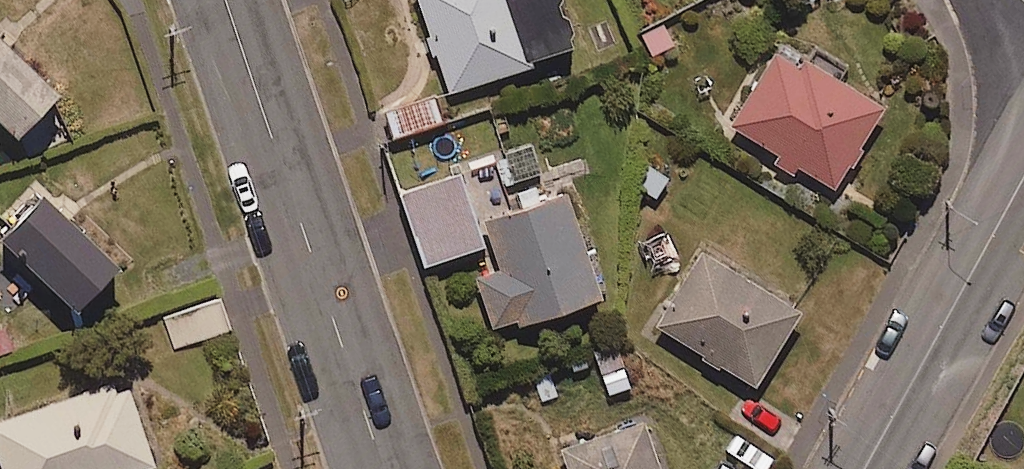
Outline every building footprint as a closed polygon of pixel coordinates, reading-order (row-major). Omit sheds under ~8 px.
[(451,84),(579,36),(566,0),(420,0),(451,84)] [(0,19),(0,106),(16,120),(59,72),(0,19)] [(886,95),(777,33),(728,119),(836,181),(886,95)] [(485,236),(461,165),(402,185),(426,257),(485,236)] [(42,175),(0,220),(0,225),(74,295),(119,247),(42,175)] [(603,286),(568,179),(483,207),(500,260),(476,268),(493,322),(603,286)] [(802,301),(703,241),(656,318),(754,378),(802,301)] [(232,321),(218,292),(158,320),(172,349),(232,321)] [(631,383),(618,337),(594,343),(607,389),(631,383)] [(127,371),(0,413),(0,450),(6,468),(113,468),(155,455),(127,371)] [(644,413),(560,442),(569,468),(663,468),(644,413)]
